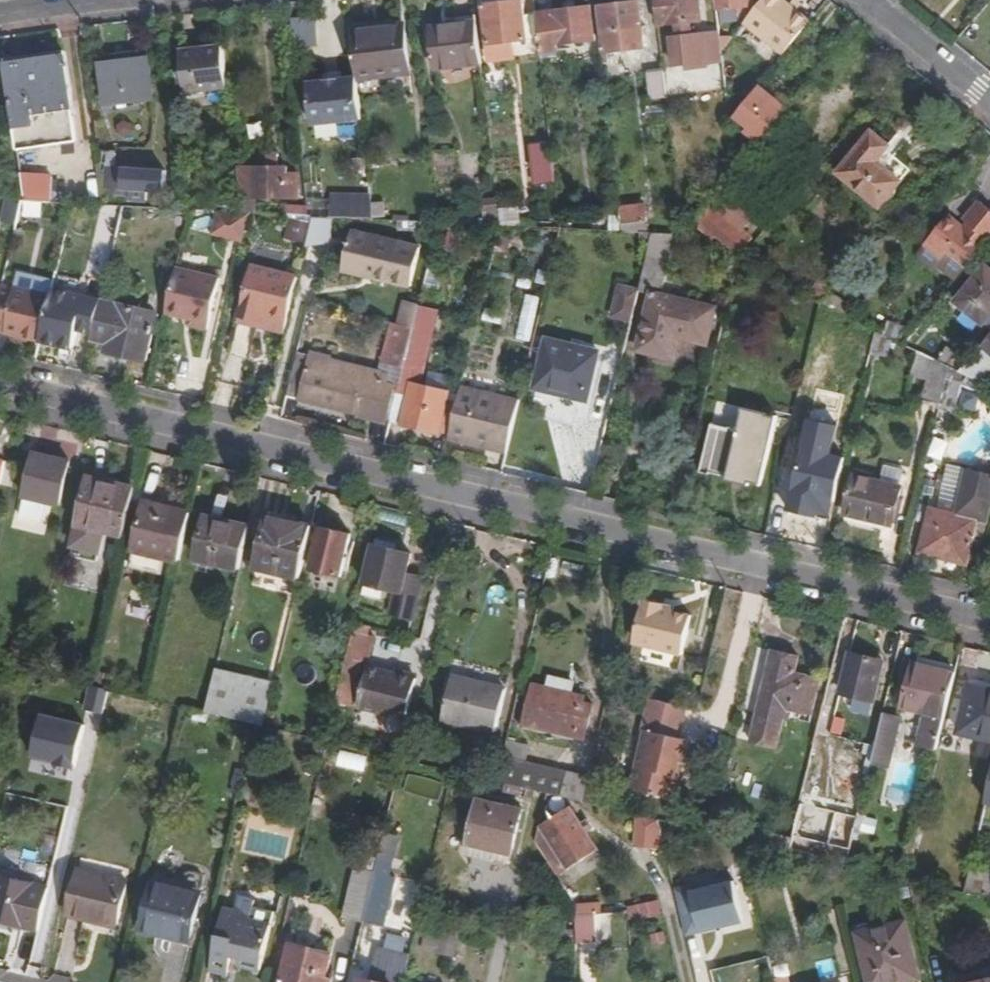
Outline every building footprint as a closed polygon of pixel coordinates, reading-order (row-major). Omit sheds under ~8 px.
[(526,40),(524,13),(522,0),(486,0),(482,0),(488,44),(526,40)] [(602,45),(604,67),(610,67),(610,54),(646,50),(642,0),(605,5),(608,44),(602,45)] [(658,26),(700,22),(698,0),(655,0),(658,26)] [(717,12),(738,9),(738,0),(716,0),(717,12)] [(540,39),(541,49),(557,48),(557,42),(594,39),(591,7),(537,13),(540,39)] [(524,13),(526,40),(540,39),(537,13),(537,12),(524,13)] [(317,14),(292,18),(297,49),(322,45),(317,14)] [(482,67),(478,24),(431,29),(436,71),(482,67)] [(405,25),(384,28),(384,33),(375,34),(375,29),(354,31),(359,79),(359,82),(411,75),(405,25)] [(800,31),(795,43),(806,50),(811,38),(800,31)] [(721,58),(719,32),(700,34),(702,60),(721,58)] [(4,60),(17,146),(80,137),(67,45),(22,51),(23,58),(4,60)] [(229,88),(224,45),(182,50),(187,92),(229,88)] [(23,58),(22,51),(4,54),(4,60),(23,58)] [(115,54),(115,65),(153,61),(152,51),(115,54)] [(153,61),(115,65),(104,66),(108,106),(157,102),(153,61)] [(647,98),(665,96),(662,69),(645,71),(647,98)] [(314,127),(364,121),(361,95),(359,82),(359,79),(309,84),(314,127)] [(739,130),(754,143),(782,109),(754,84),(730,113),(743,125),(739,130)] [(880,157),(888,147),(870,132),(836,173),(877,208),(898,182),(883,170),(888,164),(880,157)] [(883,170),(898,182),(911,166),(888,147),(880,157),(888,164),(883,170)] [(245,162),(244,196),(256,197),(300,199),(301,173),(294,172),(294,164),(245,162)] [(164,190),(165,169),(110,165),(107,193),(132,195),(132,188),(164,190)] [(23,199),(51,200),(52,173),(24,172),(23,199)] [(256,213),(256,197),(244,196),(243,212),(251,212),(256,213)] [(4,199),(3,222),(18,223),(19,200),(4,199)] [(340,202),(338,217),(375,219),(375,217),(374,205),(373,200),(354,199),(353,203),(340,202)] [(479,200),(480,214),(498,212),(496,199),(479,200)] [(923,242),(941,257),(946,250),(966,266),(989,237),(989,215),(989,214),(972,199),(965,207),(970,211),(965,216),(959,223),(948,213),(923,242)] [(386,204),(374,205),(375,217),(387,215),(386,204)] [(725,222),(704,204),(689,221),(712,239),(715,235),(731,248),(744,233),(728,219),(725,222)] [(620,208),(622,225),(648,222),(646,206),(620,208)] [(961,212),(965,216),(970,211),(965,207),(961,212)] [(498,212),(480,214),(482,224),(499,225),(498,212)] [(214,236),(244,243),(248,223),(219,217),(214,236)] [(291,238),(307,243),(312,223),(296,219),(291,238)] [(352,237),(344,269),(375,277),(374,282),(410,291),(419,253),(352,237)] [(941,257),(923,242),(917,250),(917,257),(931,270),(936,265),(954,280),(966,266),(946,250),(941,257)] [(669,263),(647,257),(641,280),(654,284),(638,350),(670,358),(675,338),(705,346),(714,310),(661,297),(669,263)] [(214,329),(224,275),(176,266),(165,320),(214,329)] [(953,301),(981,324),(989,313),(989,273),(982,266),(953,301)] [(285,335),(298,280),(253,268),(240,318),(258,322),(257,328),(285,335)] [(343,275),(374,282),(375,277),(344,269),(343,275)] [(880,273),(864,293),(873,300),(890,281),(880,273)] [(5,287),(0,309),(0,328),(33,336),(37,319),(31,318),(37,295),(5,287)] [(614,316),(631,321),(639,292),(622,288),(614,316)] [(530,340),(539,296),(526,293),(517,338),(530,340)] [(149,329),(153,313),(101,300),(89,340),(108,345),(106,353),(146,363),(155,331),(149,329)] [(414,331),(419,309),(403,305),(397,327),(400,327),(414,331)] [(404,385),(401,384),(392,421),(450,435),(458,400),(451,398),(452,392),(421,384),(440,311),(423,306),(404,385)] [(239,323),(257,328),(258,322),(240,318),(239,323)] [(394,326),(382,376),(387,377),(400,327),(397,327),(394,326)] [(382,376),(344,366),(334,408),(392,422),(392,421),(401,384),(414,331),(400,327),(387,377),(382,376)] [(981,385),(989,373),(989,331),(957,373),(981,385)] [(586,402),(599,353),(548,340),(535,389),(586,402)] [(289,397),(302,400),(313,358),(299,354),(289,397)] [(313,358),(302,400),(334,408),(344,366),(313,358)] [(921,402),(939,406),(949,369),(932,360),(921,402)] [(949,369),(939,406),(934,430),(949,433),(955,410),(981,417),(986,398),(970,395),(971,389),(967,389),(968,383),(956,380),(957,373),(949,369)] [(461,401),(458,400),(450,435),(489,445),(496,415),(481,411),(479,420),(472,418),(474,410),(460,406),(461,401)] [(761,487),(778,418),(742,409),(736,431),(713,426),(701,472),(761,487)] [(778,491),(839,506),(851,458),(834,454),(840,429),(812,422),(803,460),(787,456),(778,491)] [(43,503),(56,507),(68,464),(33,455),(22,498),(43,503)] [(885,464),(881,477),(902,483),(906,470),(885,464)] [(964,488),(968,471),(951,467),(947,484),(964,488)] [(989,476),(968,471),(964,488),(960,508),(942,504),(940,511),(931,509),(921,548),(946,554),(945,560),(966,565),(989,476)] [(892,526),(901,488),(855,476),(845,514),(892,526)] [(76,526),(121,538),(133,490),(89,479),(76,526)] [(43,503),(22,498),(17,518),(38,523),(43,503)] [(176,563),(188,513),(142,502),(130,551),(162,559),(176,563)] [(296,580),(309,526),(267,517),(254,570),(296,580)] [(194,559),(237,570),(247,527),(205,518),(194,559)] [(307,570),(337,578),(348,537),(318,529),(307,570)] [(376,541),(374,548),(395,553),(396,546),(376,541)] [(395,553),(374,548),(374,547),(364,586),(395,593),(389,617),(410,621),(421,581),(405,577),(410,557),(395,553)] [(157,578),(162,559),(130,551),(125,570),(157,578)] [(642,602),(632,643),(636,644),(640,649),(652,651),(655,649),(660,650),(659,653),(680,658),(690,619),(661,612),(662,607),(642,602)] [(365,628),(353,625),(334,704),(345,707),(356,663),(363,664),(370,638),(363,636),(365,628)] [(786,723),(788,712),(809,717),(817,683),(791,676),(796,659),(770,652),(749,744),(774,750),(781,722),(786,723)] [(848,655),(838,692),(846,694),(847,690),(855,692),(853,700),(872,704),(882,663),(848,655)] [(918,747),(936,750),(954,674),(912,665),(901,709),(926,715),(918,747)] [(404,722),(413,680),(393,675),(365,668),(355,711),(404,722)] [(393,675),(413,680),(415,674),(394,670),(393,675)] [(292,685),(308,689),(311,677),(295,673),(292,685)] [(974,676),(972,683),(959,734),(989,741),(989,679),(974,676)] [(536,688),(556,692),(559,681),(539,677),(536,688)] [(494,734),(504,693),(452,680),(442,722),(494,734)] [(583,698),(556,692),(536,688),(532,687),(522,726),(583,741),(590,706),(582,703),(583,698)] [(208,688),(202,714),(260,728),(267,702),(208,688)] [(631,791),(671,801),(685,742),(681,741),(687,711),(650,703),(642,733),(645,734),(631,791)] [(834,710),(823,707),(813,748),(824,751),(834,710)] [(43,713),(31,759),(78,771),(89,726),(43,713)] [(898,718),(881,714),(869,765),(886,770),(898,718)] [(689,743),(685,742),(671,801),(674,801),(689,743)] [(581,805),(587,780),(501,759),(495,784),(581,805)] [(477,803),(463,859),(489,865),(491,856),(509,860),(520,814),(477,803)] [(532,848),(554,883),(596,857),(585,840),(579,830),(569,813),(536,833),(532,848)] [(827,846),(848,852),(856,819),(835,814),(827,846)] [(656,824),(634,819),(630,853),(662,853),(656,824)] [(585,827),(579,830),(585,840),(591,836),(585,827)] [(767,835),(764,848),(788,854),(791,841),(767,835)] [(78,917),(77,922),(108,929),(123,869),(73,856),(60,913),(78,917)] [(341,920),(359,924),(370,882),(375,861),(362,858),(359,873),(352,871),(341,920)] [(750,925),(739,879),(720,883),(718,874),(674,885),(687,939),(750,925)] [(968,874),(963,896),(989,902),(989,880),(968,874)] [(0,878),(0,922),(19,927),(18,930),(35,934),(46,890),(0,878)] [(391,886),(370,882),(359,924),(381,930),(391,886)] [(200,898),(150,885),(138,931),(188,944),(200,898)] [(654,899),(622,899),(624,915),(656,915),(654,899)] [(598,938),(597,903),(576,903),(577,939),(598,938)] [(232,915),(218,912),(204,972),(222,978),(227,960),(236,962),(235,968),(258,973),(270,928),(248,922),(249,915),(233,911),(232,915)] [(438,922),(431,951),(450,956),(456,927),(438,922)] [(906,926),(856,937),(867,981),(921,981),(906,926)] [(294,932),(287,957),(335,969),(342,944),(294,932)] [(335,969),(287,957),(280,981),(331,981),(335,969)] [(404,974),(376,968),(373,981),(402,981),(404,974)]
